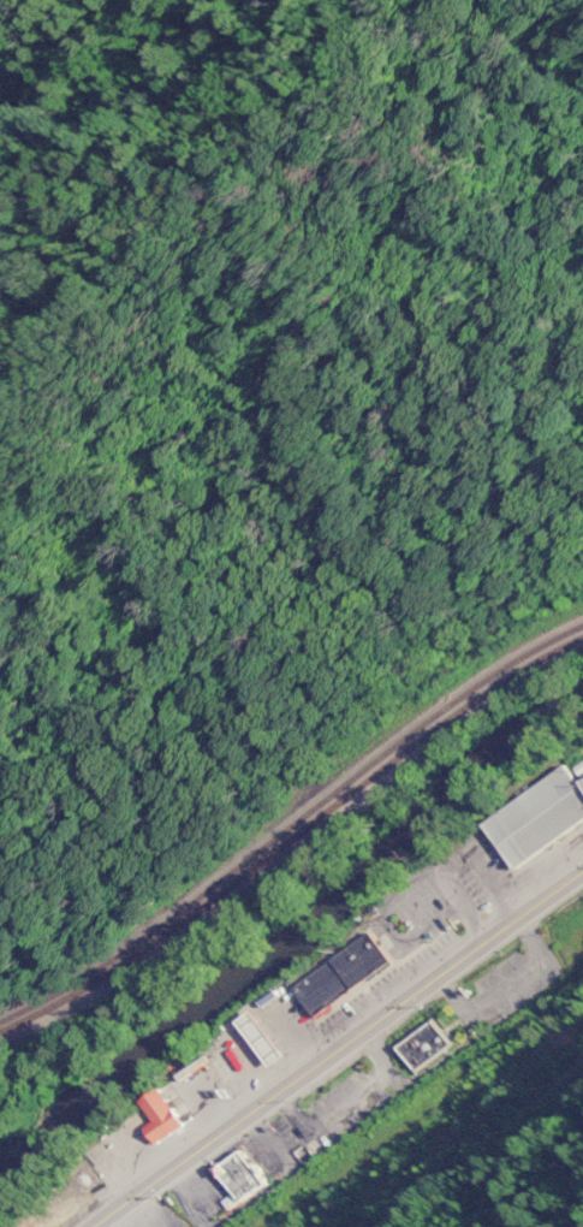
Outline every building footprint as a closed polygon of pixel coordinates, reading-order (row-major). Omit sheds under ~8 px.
[(578,787),(582,783),(582,822),(518,870),(486,825),(565,767),(578,787)] [(315,1021),(290,986),(367,927),(392,962),(315,1021)] [(232,1022),(249,1010),(281,1056),(266,1068),(232,1022)] [(392,1049),(432,1019),(451,1045),(411,1075),(392,1049)] [(153,1122),(137,1102),(155,1087),(184,1124),(155,1146),(143,1131),(153,1122)] [(264,1182),(230,1209),(225,1202),(233,1195),(215,1169),(239,1150),(251,1166),(254,1164),(262,1174),(260,1175),(264,1182)]
